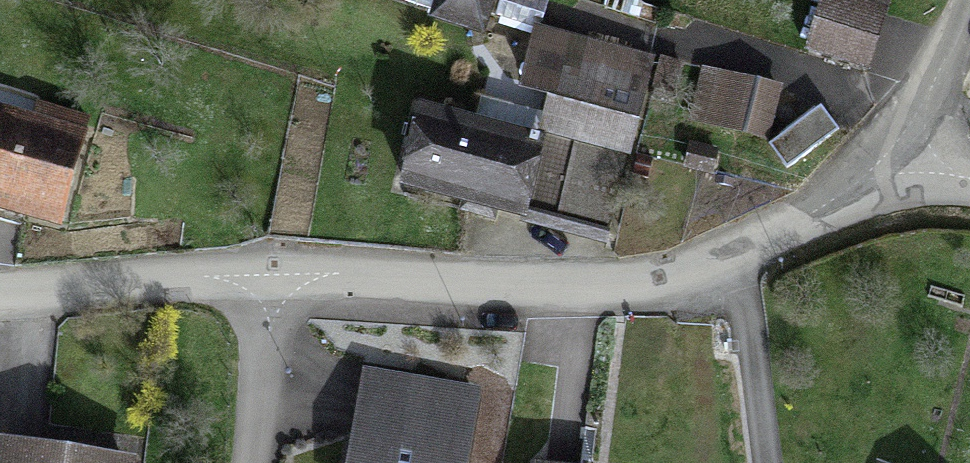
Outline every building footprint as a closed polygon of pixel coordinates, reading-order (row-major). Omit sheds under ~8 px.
[(812,46),(876,68),(900,0),(828,0),(812,46)] [(670,55),(544,19),(524,85),(567,97),(559,126),(643,150),(670,55)] [(767,73),(701,61),(690,121),(756,133),(767,73)] [(0,106),(0,200),(75,219),(102,111),(46,97),(41,116),(0,106)] [(573,138),(426,107),(409,187),(556,218),(573,138)] [(367,370),(352,462),(480,462),(492,389),(367,370)] [(11,434),(7,462),(147,462),(148,453),(11,434)]
